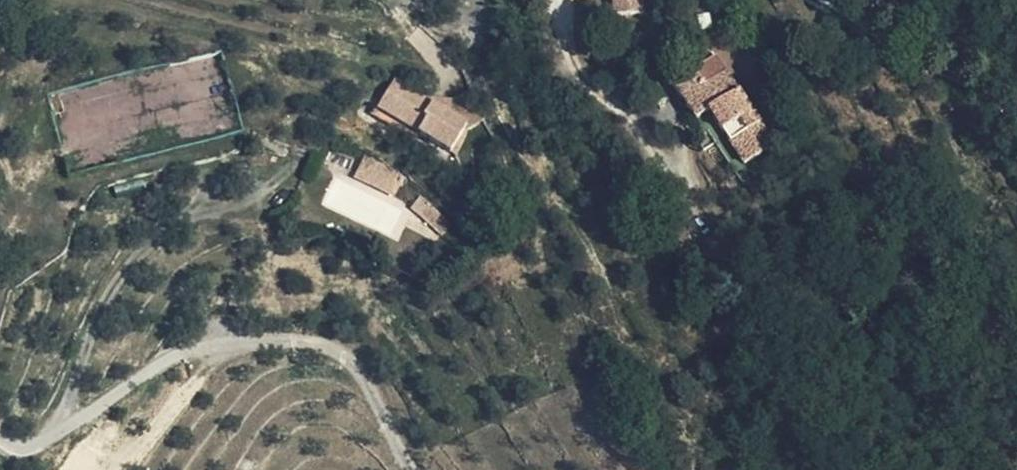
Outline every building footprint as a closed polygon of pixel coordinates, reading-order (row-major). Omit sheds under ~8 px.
[(615,14),(644,10),(642,0),(614,0),(615,14)] [(710,107),(719,123),(743,164),(777,147),(728,68),(718,52),(672,77),(695,116),(710,107)] [(462,77),(456,84),(443,100),(413,81),(388,66),(381,79),(393,87),(385,100),(451,137),(464,110),(480,102),(462,77)] [(443,100),(456,84),(437,85),(417,76),(413,81),(443,100)] [(374,94),(385,100),(393,87),(381,79),(374,94)] [(743,164),(719,123),(705,130),(739,184),(784,159),(777,147),(743,164)] [(396,184),(402,169),(370,144),(359,162),(396,184)] [(446,221),(454,210),(423,185),(415,196),(446,221)] [(344,189),(342,197),(325,193),(323,202),(340,208),(338,216),(388,231),(391,221),(395,222),(400,206),(344,189)]
